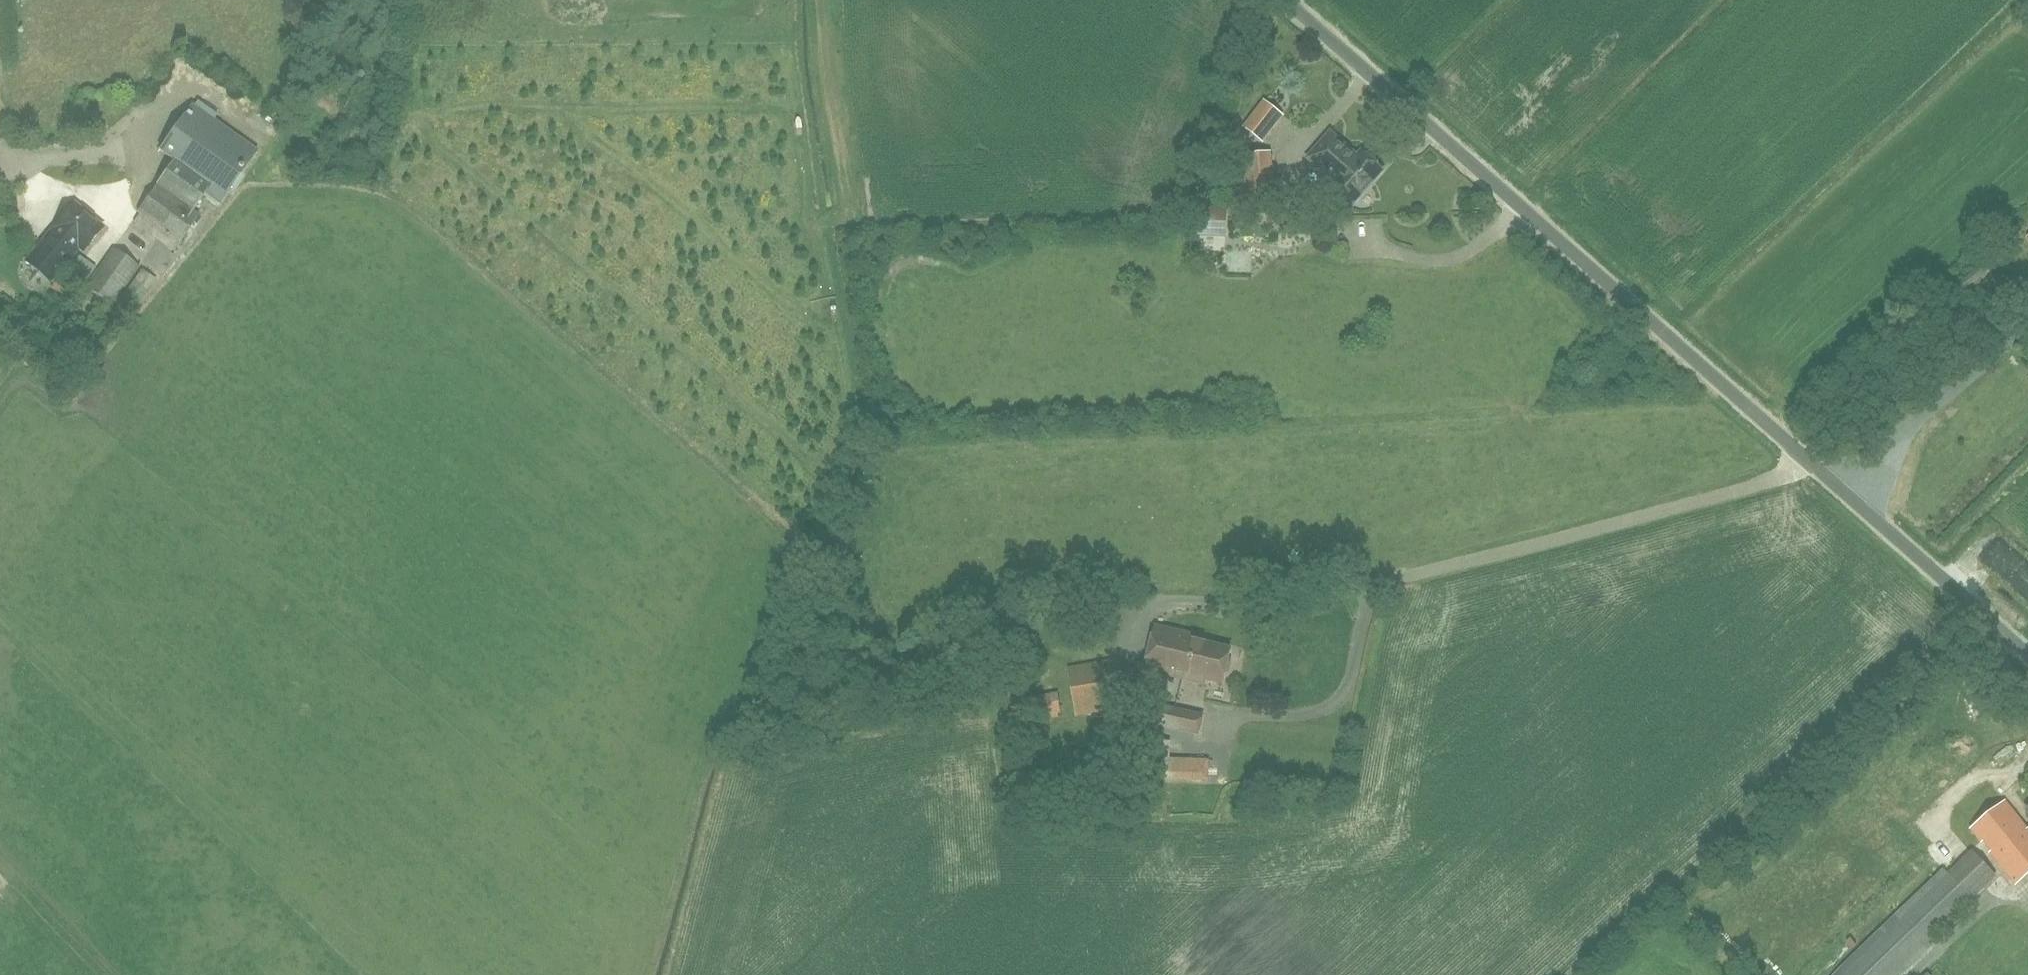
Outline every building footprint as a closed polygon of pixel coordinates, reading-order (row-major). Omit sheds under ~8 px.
[(1263,141),(1283,117),(1267,103),(1246,128),(1263,141)] [(194,106),(162,151),(176,162),(139,214),(141,215),(135,224),(175,252),(200,217),(194,213),(205,198),(219,208),(226,198),(259,153),(194,106)] [(1362,153),(1358,158),(1331,134),(1309,159),(1336,183),(1334,185),(1355,203),(1383,171),(1375,164),(1375,160),(1369,154),(1365,155),(1362,153)] [(1270,154),(1251,156),(1256,194),(1275,191),(1270,154)] [(1276,198),(1254,200),(1256,216),(1278,214),(1276,198)] [(1228,233),(1228,204),(1200,203),(1199,232),(1228,233)] [(56,228),(58,230),(80,249),(84,252),(104,229),(75,205),(56,228)] [(80,249),(58,230),(53,236),(51,233),(26,263),(50,283),(74,254),(75,255),(80,249)] [(114,250),(87,289),(112,306),(139,267),(114,250)] [(140,273),(125,295),(140,305),(154,283),(140,273)] [(66,303),(74,293),(59,281),(51,290),(66,303)] [(2002,573),(2027,597),(2027,557),(2022,551),(2002,573)] [(1200,638),(1186,635),(1157,628),(1146,672),(1206,686),(1207,681),(1224,685),(1231,651),(1199,643),(1200,638)] [(1077,717),(1129,709),(1122,660),(1070,669),(1077,717)] [(1045,720),(1059,719),(1056,695),(1015,701),(1018,722),(1045,718),(1045,720)] [(1151,725),(1199,736),(1203,718),(1155,706),(1151,725)] [(1166,760),(1167,739),(1150,738),(1149,778),(1203,779),(1204,761),(1166,760)] [(2027,830),(2006,804),(1973,831),(2017,885),(2027,876),(2027,830)]
